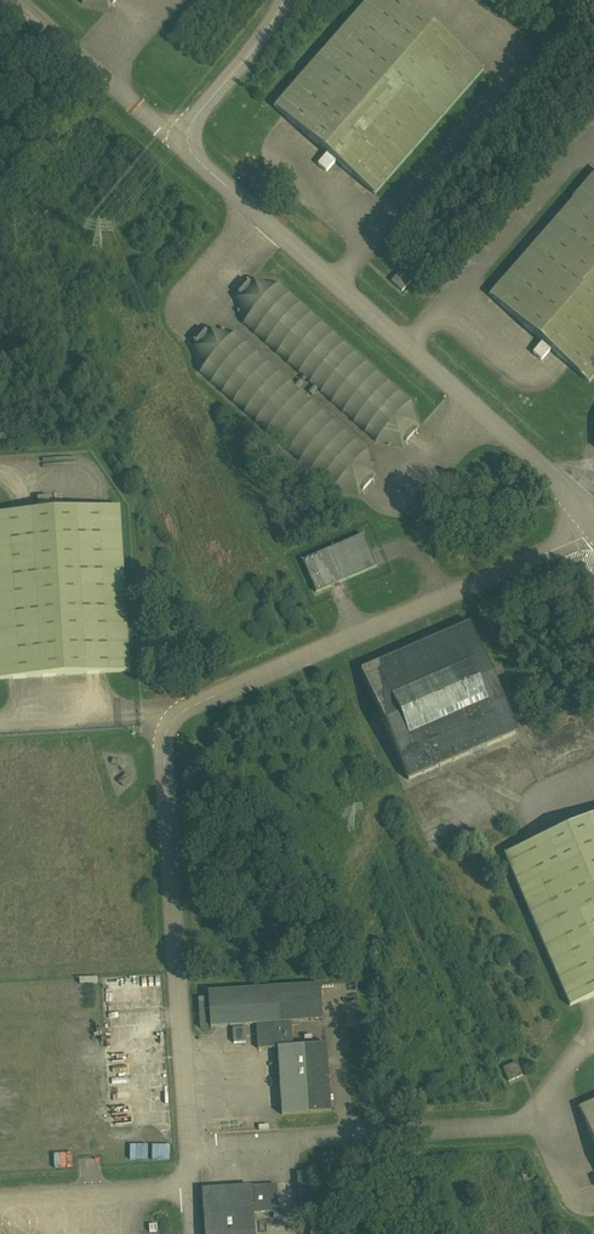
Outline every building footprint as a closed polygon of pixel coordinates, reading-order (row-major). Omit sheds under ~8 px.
[(82,5),(108,11),(118,0),(76,0),(82,5)] [(272,110),(324,157),(316,166),(326,174),(334,166),(372,199),(484,72),(401,0),(369,0),(272,110)] [(487,301),(540,348),(532,357),(541,365),(549,356),(587,390),(593,382),(593,180),(487,301)] [(233,298),(242,326),(376,444),(402,450),(422,429),(413,401),(278,284),(251,278),(233,298)] [(186,346),(196,374),(329,492),(356,498),(375,477),(367,449),(232,332),(205,326),(186,346)] [(128,671),(117,506),(49,510),(48,496),(35,497),(36,511),(0,514),(0,679),(128,671)] [(302,561),(316,593),(377,568),(363,535),(302,561)] [(362,671),(407,780),(519,734),(474,625),(362,671)] [(568,1005),(593,994),(593,818),(505,855),(568,1005)] [(331,1114),(327,1045),(293,1047),(292,1025),(323,1023),(321,986),(208,993),(210,1029),(232,1028),(233,1044),(246,1044),(245,1028),(256,1027),(258,1049),(278,1048),(282,1116),(331,1114)] [(515,1061),(502,1067),(508,1081),(521,1075),(515,1061)] [(578,1106),(593,1142),(593,1099),(578,1106)] [(127,1159),(145,1158),(145,1144),(127,1144),(127,1159)] [(149,1144),(149,1159),(167,1159),(167,1145),(149,1144)] [(57,1153),(58,1167),(70,1166),(70,1152),(57,1153)] [(203,1187),(205,1233),(255,1233),(254,1213),(279,1211),(277,1183),(203,1187)]
